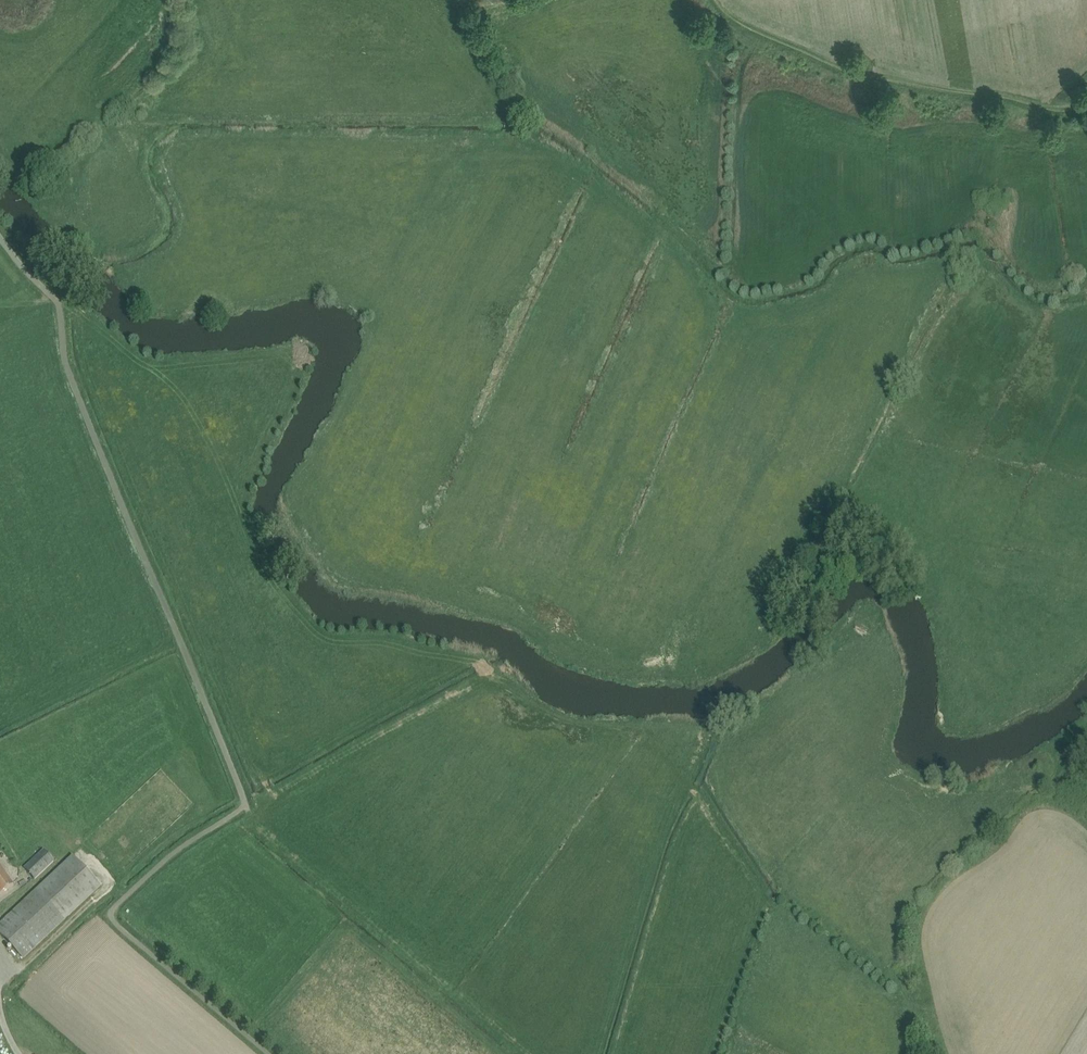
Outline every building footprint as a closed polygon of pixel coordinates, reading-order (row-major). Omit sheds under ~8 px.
[(35,880),(55,861),(43,849),(24,868),(35,880)] [(23,958),(101,886),(72,855),(0,924),(0,933),(23,958)] [(9,889),(14,885),(0,866),(0,895),(9,889)]
